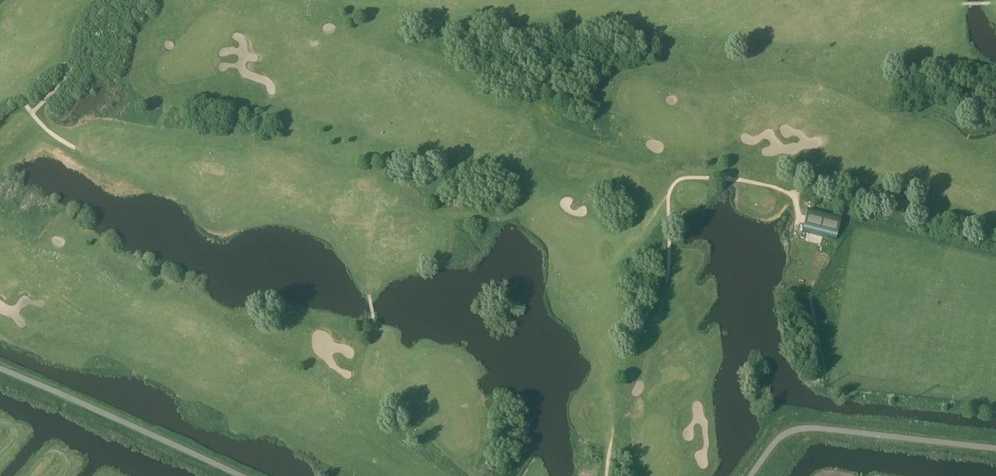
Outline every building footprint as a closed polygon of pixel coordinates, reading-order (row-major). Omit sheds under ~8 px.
[(804,223),(802,232),(836,240),(842,218),(807,209),(807,210),(804,223)]
